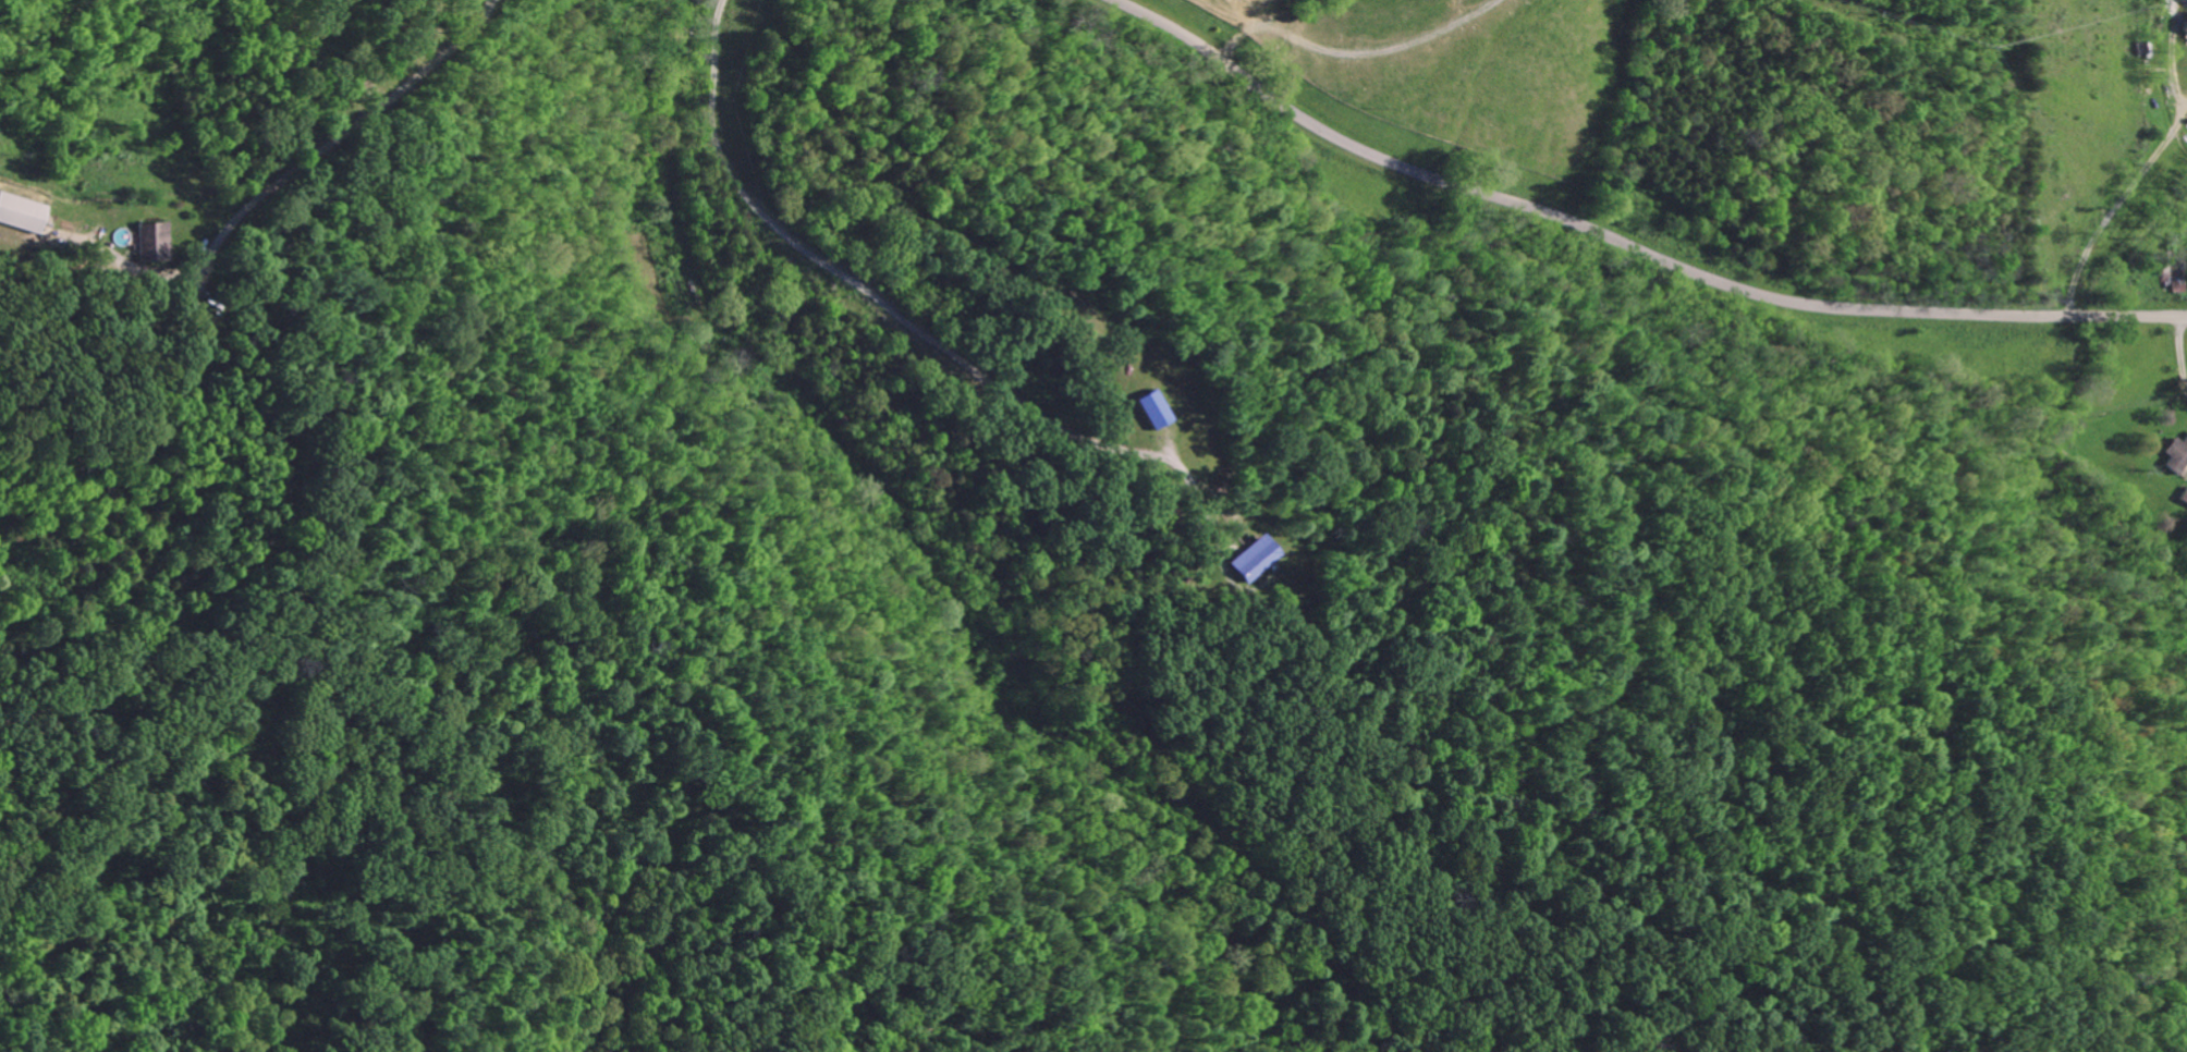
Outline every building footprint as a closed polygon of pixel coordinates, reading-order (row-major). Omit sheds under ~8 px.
[(34,236),(0,225),(0,193),(44,208),(34,236)] [(132,225),(135,264),(162,261),(159,223),(132,225)] [(2165,274),(2186,278),(2186,271),(2186,239),(2172,236),(2165,274)] [(1149,430),(1134,401),(1154,390),(1170,419),(1149,430)] [(2182,444),(2186,437),(2186,477),(2185,480),(2164,464),(2170,458),(2164,452),(2174,438),(2182,444)] [(1261,535),(1227,564),(1245,585),(1279,556),(1261,535)]
